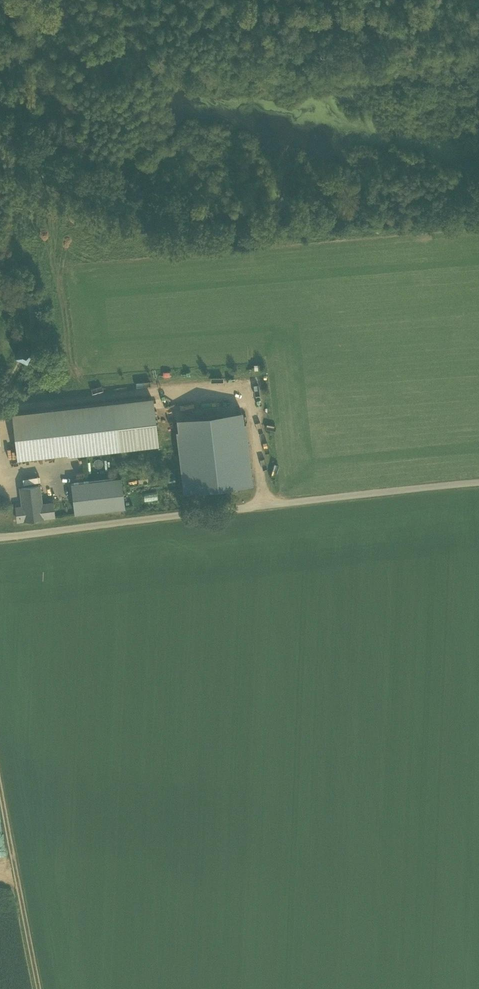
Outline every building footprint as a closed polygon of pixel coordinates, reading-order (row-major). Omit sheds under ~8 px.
[(16,356),(27,361),(31,351),(21,346),(16,356)] [(12,414),(18,459),(55,454),(55,455),(67,453),(68,455),(157,445),(152,398),(73,407),(12,414)] [(177,420),(178,430),(243,423),(242,412),(177,420)] [(245,422),(243,423),(251,485),(253,484),(245,422)] [(243,423),(178,430),(185,492),(251,485),(243,423)] [(185,492),(178,430),(176,431),(183,493),(185,492)] [(71,484),(75,513),(125,508),(121,478),(71,484)] [(21,488),(23,506),(41,504),(39,486),(21,488)] [(16,507),(17,520),(46,517),(46,518),(55,517),(53,503),(41,504),(23,506),(16,507)]
